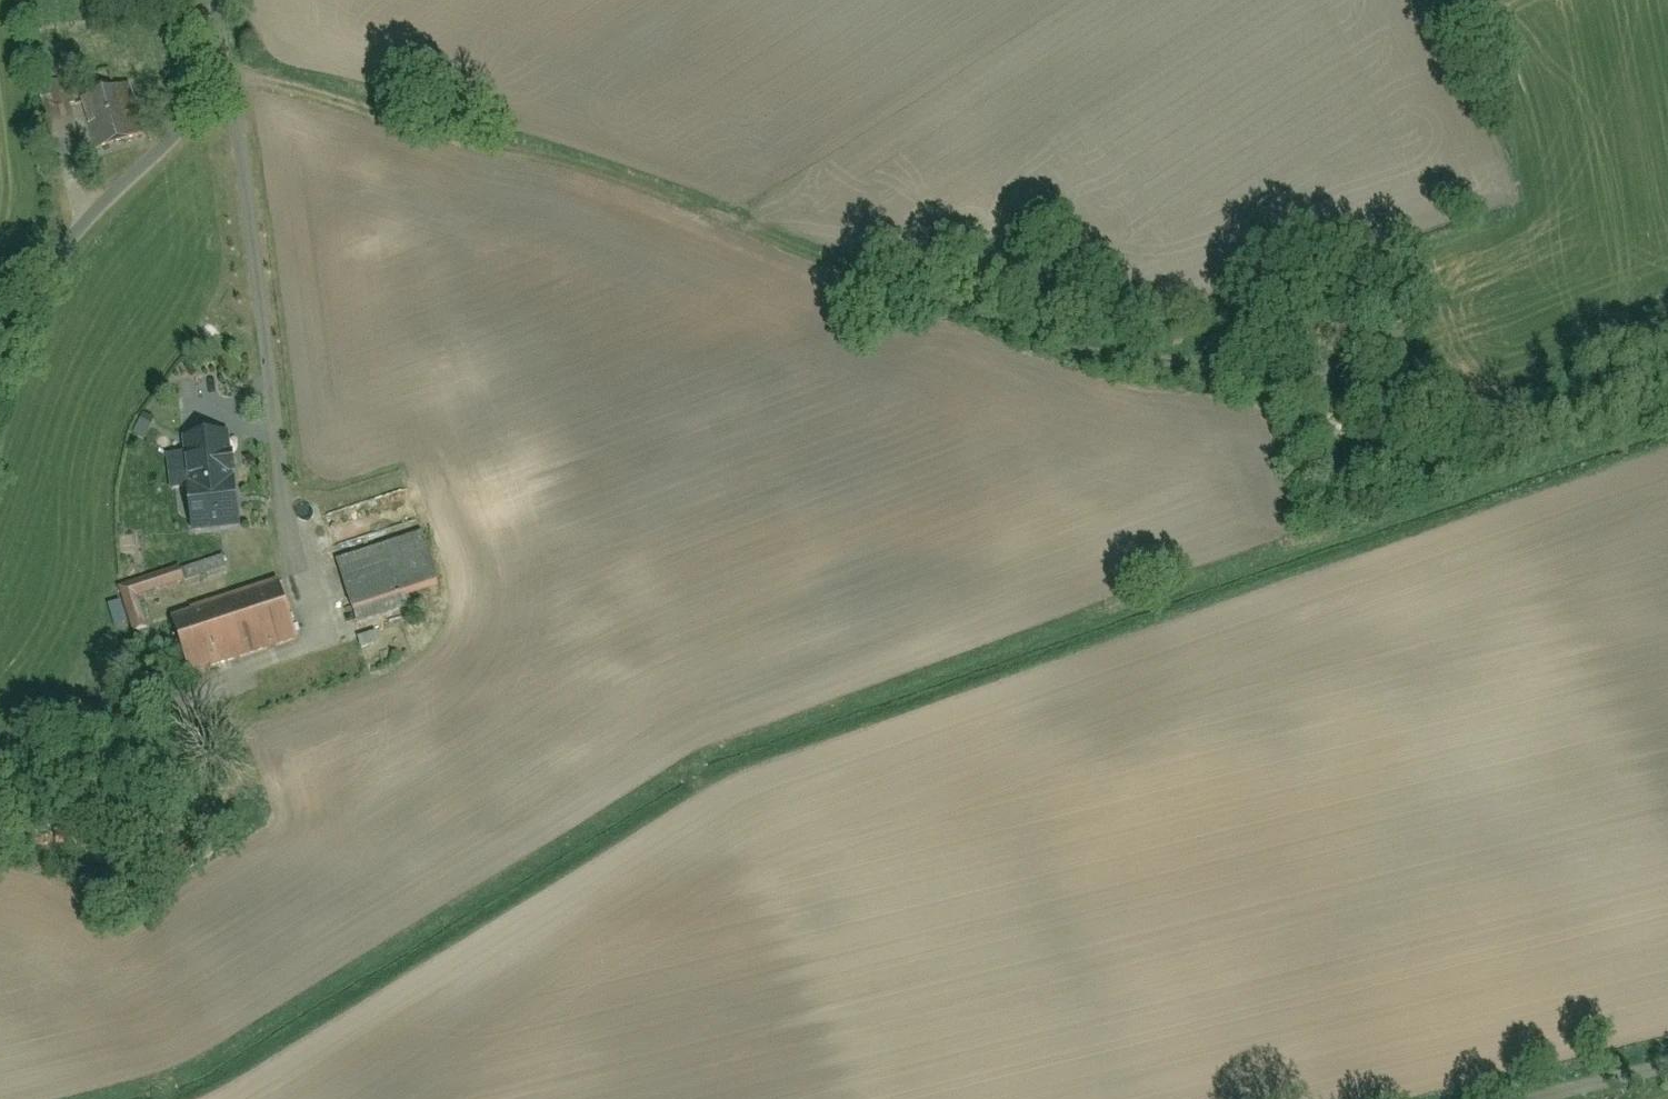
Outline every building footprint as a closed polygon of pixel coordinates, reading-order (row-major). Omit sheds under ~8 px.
[(38,88),(42,116),(75,112),(71,84),(38,88)] [(138,91),(88,102),(99,151),(149,140),(138,91)] [(225,437),(188,441),(190,457),(171,459),(175,490),(190,488),(195,530),(237,525),(229,457),(227,457),(225,437)] [(343,562),(361,620),(449,593),(430,534),(343,562)] [(177,619),(193,678),(307,646),(290,587),(177,619)]
